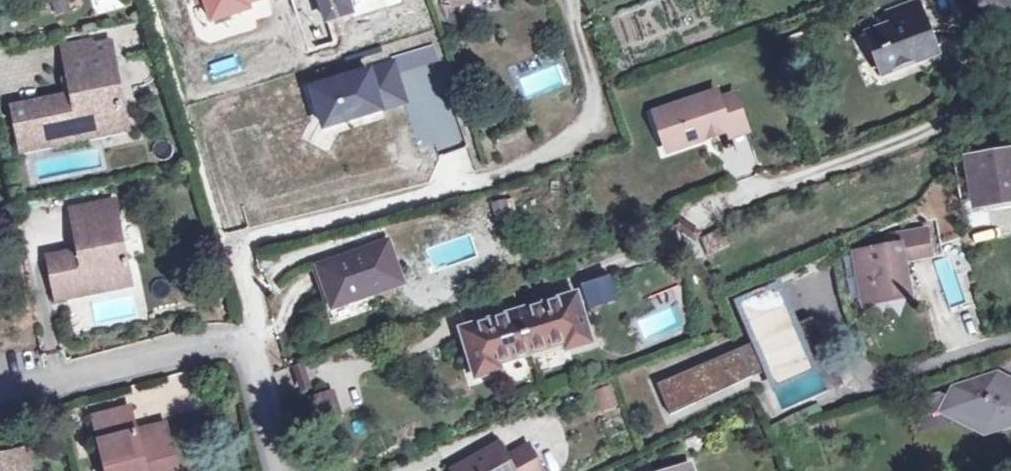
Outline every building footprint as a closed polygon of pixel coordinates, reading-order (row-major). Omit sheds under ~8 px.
[(887,13),(891,24),(874,30),(881,49),(874,51),(882,73),(936,53),(917,2),(887,13)] [(16,110),(22,143),(45,140),(46,146),(61,143),(106,135),(134,130),(131,115),(133,115),(132,106),(130,107),(118,45),(105,48),(107,60),(97,62),(97,59),(93,60),(70,64),(73,82),(69,83),(72,99),(16,110)] [(91,46),(67,50),(70,64),(93,60),(91,46)] [(392,64),(311,90),(324,127),(404,102),(392,64)] [(736,91),(718,97),(728,126),(733,140),(751,134),(736,91)] [(728,126),(718,97),(717,92),(655,112),(660,133),(667,131),(673,149),(704,138),(702,134),(728,126)] [(750,138),(720,145),(728,178),(758,170),(750,138)] [(45,140),(22,143),(23,150),(46,146),(45,140)] [(968,164),(955,166),(961,202),(974,200),(976,204),(1010,198),(1010,153),(968,160),(968,164)] [(69,207),(72,220),(112,212),(110,199),(69,207)] [(495,221),(508,218),(504,201),(491,204),(495,221)] [(89,250),(78,252),(48,258),(55,300),(127,286),(112,212),(72,220),(75,235),(86,234),(89,250)] [(695,244),(699,237),(702,232),(696,228),(683,219),(678,215),(673,223),(670,228),(679,234),(695,244)] [(721,229),(699,237),(707,256),(728,248),(721,229)] [(868,287),(871,303),(909,296),(904,260),(930,255),(925,229),(896,234),(898,245),(853,252),(859,288),(868,287)] [(86,234),(75,235),(78,252),(89,250),(86,234)] [(386,243),(334,261),(336,270),(322,275),(333,305),(401,283),(386,243)] [(336,270),(334,261),(319,267),(322,275),(336,270)] [(583,286),(589,307),(615,299),(608,278),(583,286)] [(868,287),(859,288),(862,304),(871,303),(868,287)] [(752,345),(790,329),(774,291),(736,306),(752,345)] [(476,377),(499,370),(498,362),(564,343),(567,350),(591,343),(574,295),(461,329),(476,377)] [(752,345),(651,386),(664,418),(745,381),(767,374),(804,362),(822,356),(808,322),(790,329),(752,345)] [(804,362),(767,374),(770,386),(808,374),(804,362)] [(999,374),(953,388),(948,398),(946,401),(956,406),(951,416),(985,433),(987,427),(997,424),(999,428),(1010,424),(1010,382),(1007,388),(998,383),(999,374)] [(999,374),(998,383),(1007,388),(1010,382),(1010,381),(999,374)] [(611,384),(591,391),(598,413),(618,407),(611,384)] [(314,423),(340,414),(331,388),(306,397),(314,423)] [(946,401),(948,398),(939,393),(914,401),(920,419),(943,412),(951,416),(956,406),(946,401)] [(163,424),(147,428),(148,434),(135,437),(128,408),(92,416),(106,470),(175,470),(163,424)] [(528,444),(503,457),(494,442),(451,467),(453,470),(542,470),(528,444)] [(24,459),(22,447),(0,451),(0,464),(24,459)] [(24,459),(0,464),(0,470),(26,470),(24,459)]
